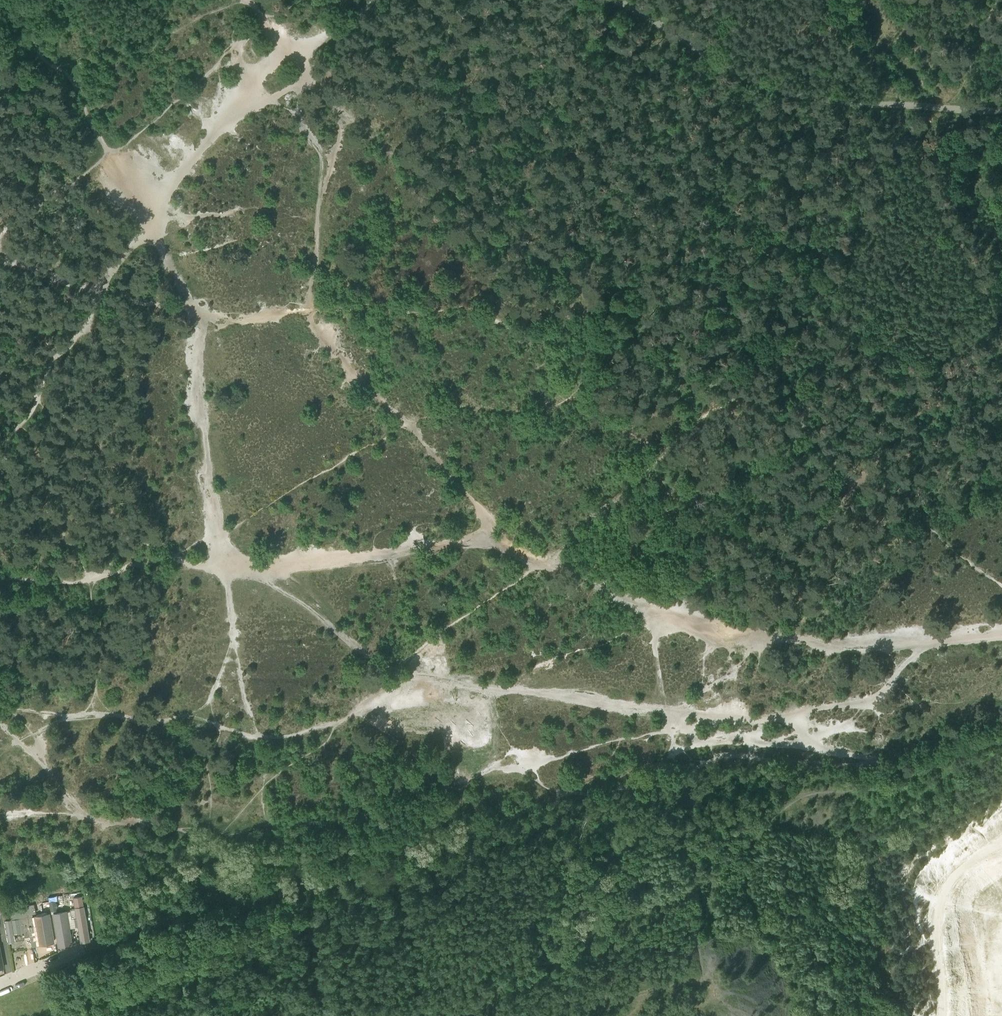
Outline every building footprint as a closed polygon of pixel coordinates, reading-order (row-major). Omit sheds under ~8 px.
[(75,907),(83,906),(82,896),(74,897),(75,907)] [(49,901),(51,911),(57,910),(57,908),(58,906),(57,905),(57,903),(55,902),(55,900),(49,901)] [(11,917),(22,916),(27,915),(26,906),(9,909),(11,917)] [(78,918),(77,918),(82,943),(90,941),(84,907),(76,908),(76,909),(78,918)] [(71,945),(64,911),(48,915),(56,949),(71,945)] [(51,943),(47,914),(35,915),(39,945),(51,943)] [(19,919),(2,922),(6,944),(24,940),(19,919)]
